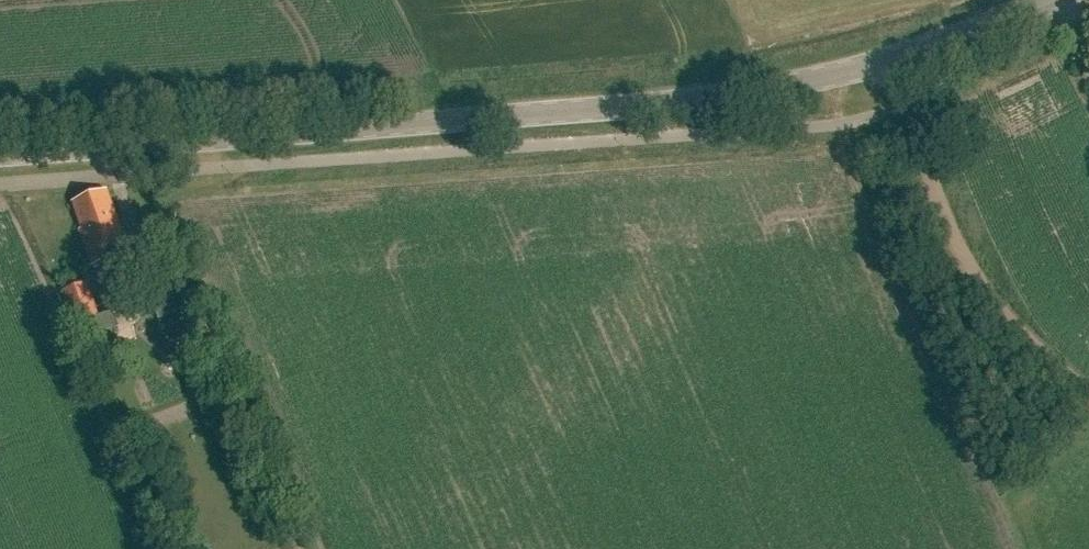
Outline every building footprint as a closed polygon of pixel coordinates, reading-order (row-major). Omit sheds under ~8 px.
[(89,268),(131,253),(123,231),(118,233),(104,193),(69,205),(79,233),(77,233),(89,268)] [(88,284),(60,293),(70,327),(86,322),(91,338),(119,329),(114,312),(98,317),(88,284)] [(203,349),(185,356),(189,368),(208,361),(203,349)] [(203,414),(219,407),(212,392),(196,399),(203,414)] [(212,540),(199,546),(200,548),(216,548),(212,540)]
